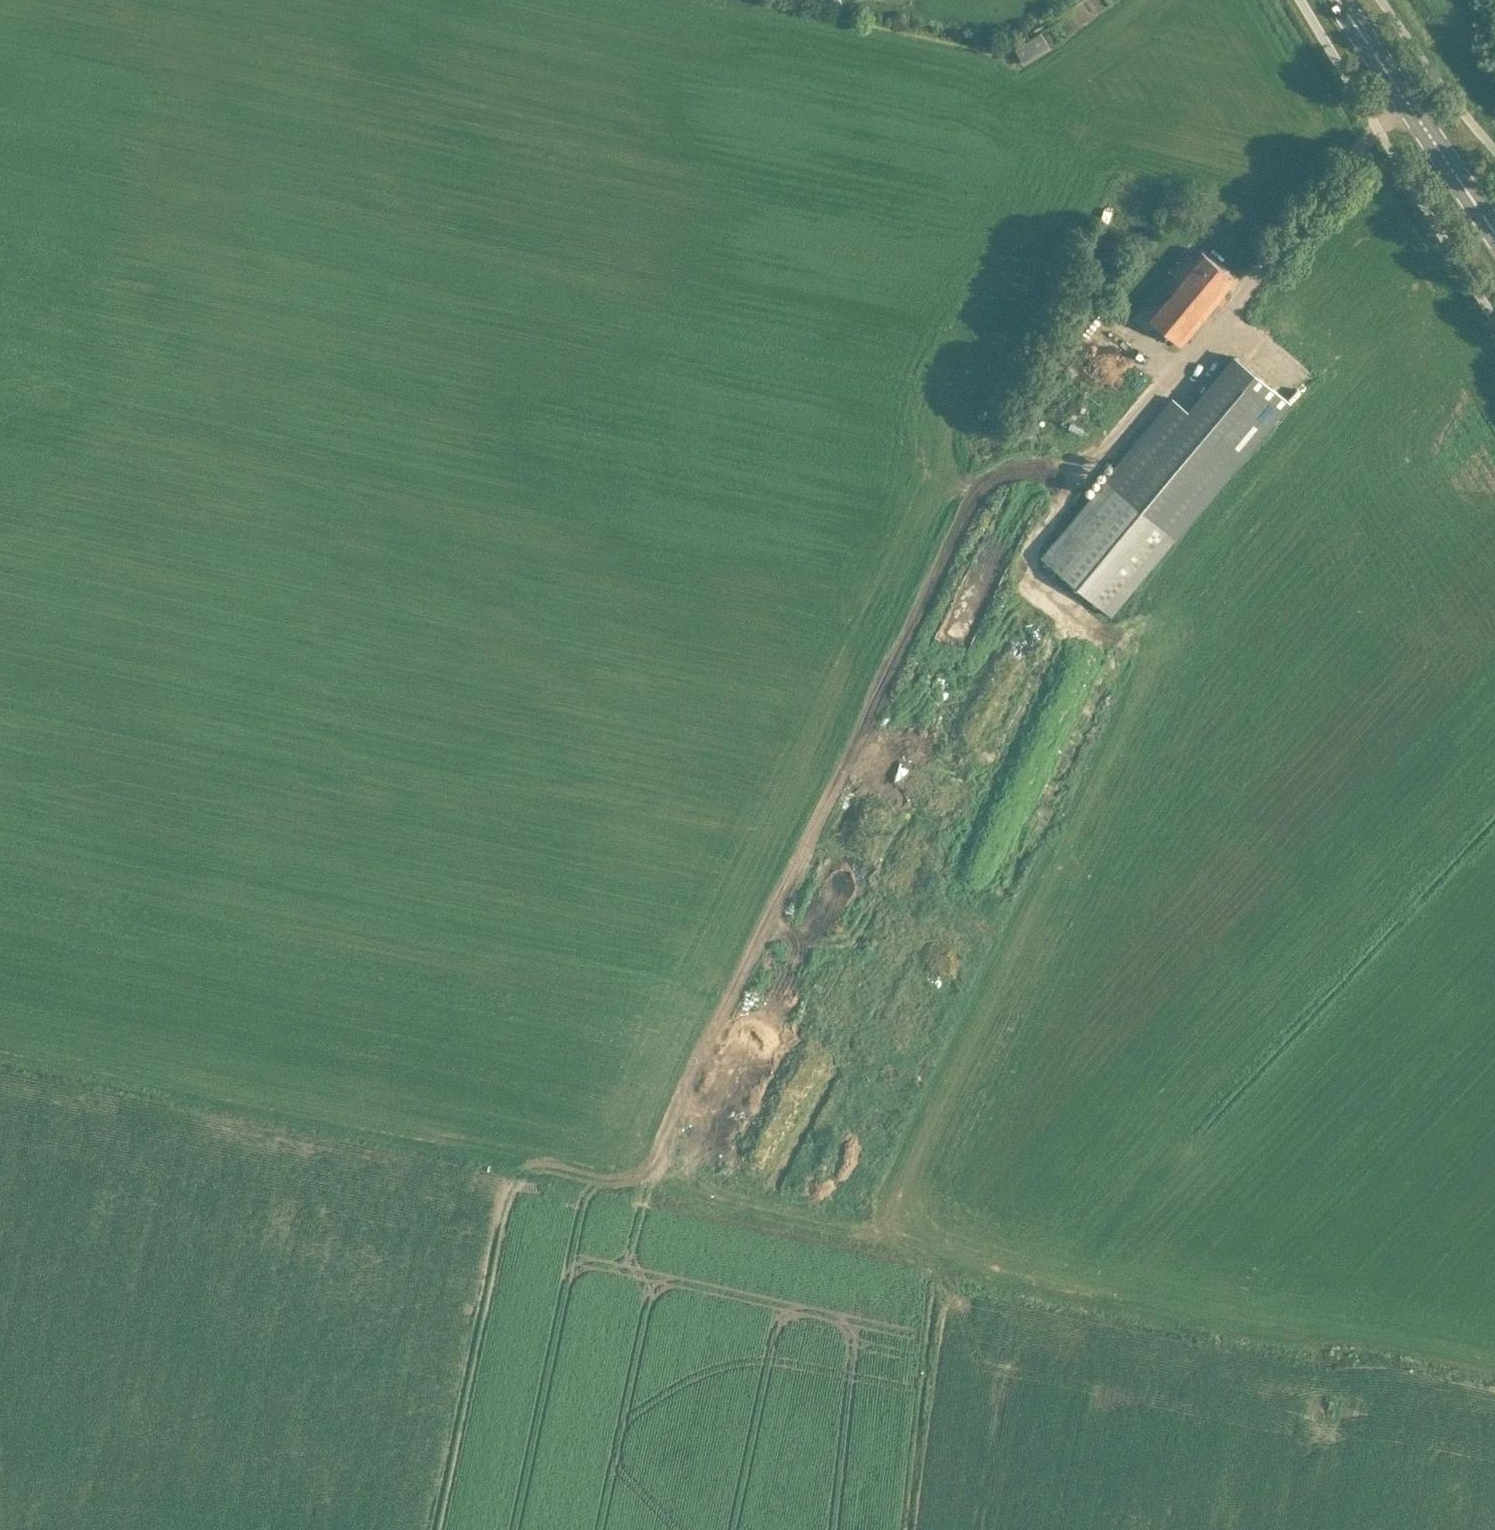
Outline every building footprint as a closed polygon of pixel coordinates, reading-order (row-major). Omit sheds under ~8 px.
[(1029,31),(1006,42),(1013,59),(1036,48),(1029,31)] [(1218,302),(1222,305),(1227,298),(1226,297),(1231,290),(1227,287),(1235,278),(1202,250),(1195,259),(1187,253),(1134,317),(1149,330),(1156,321),(1183,344),(1218,302)] [(1040,556),(1109,613),(1241,456),(1244,458),(1291,402),(1236,356),(1189,412),(1172,397),(1040,556)] [(1074,389),(1084,399),(1100,384),(1090,374),(1074,389)]
